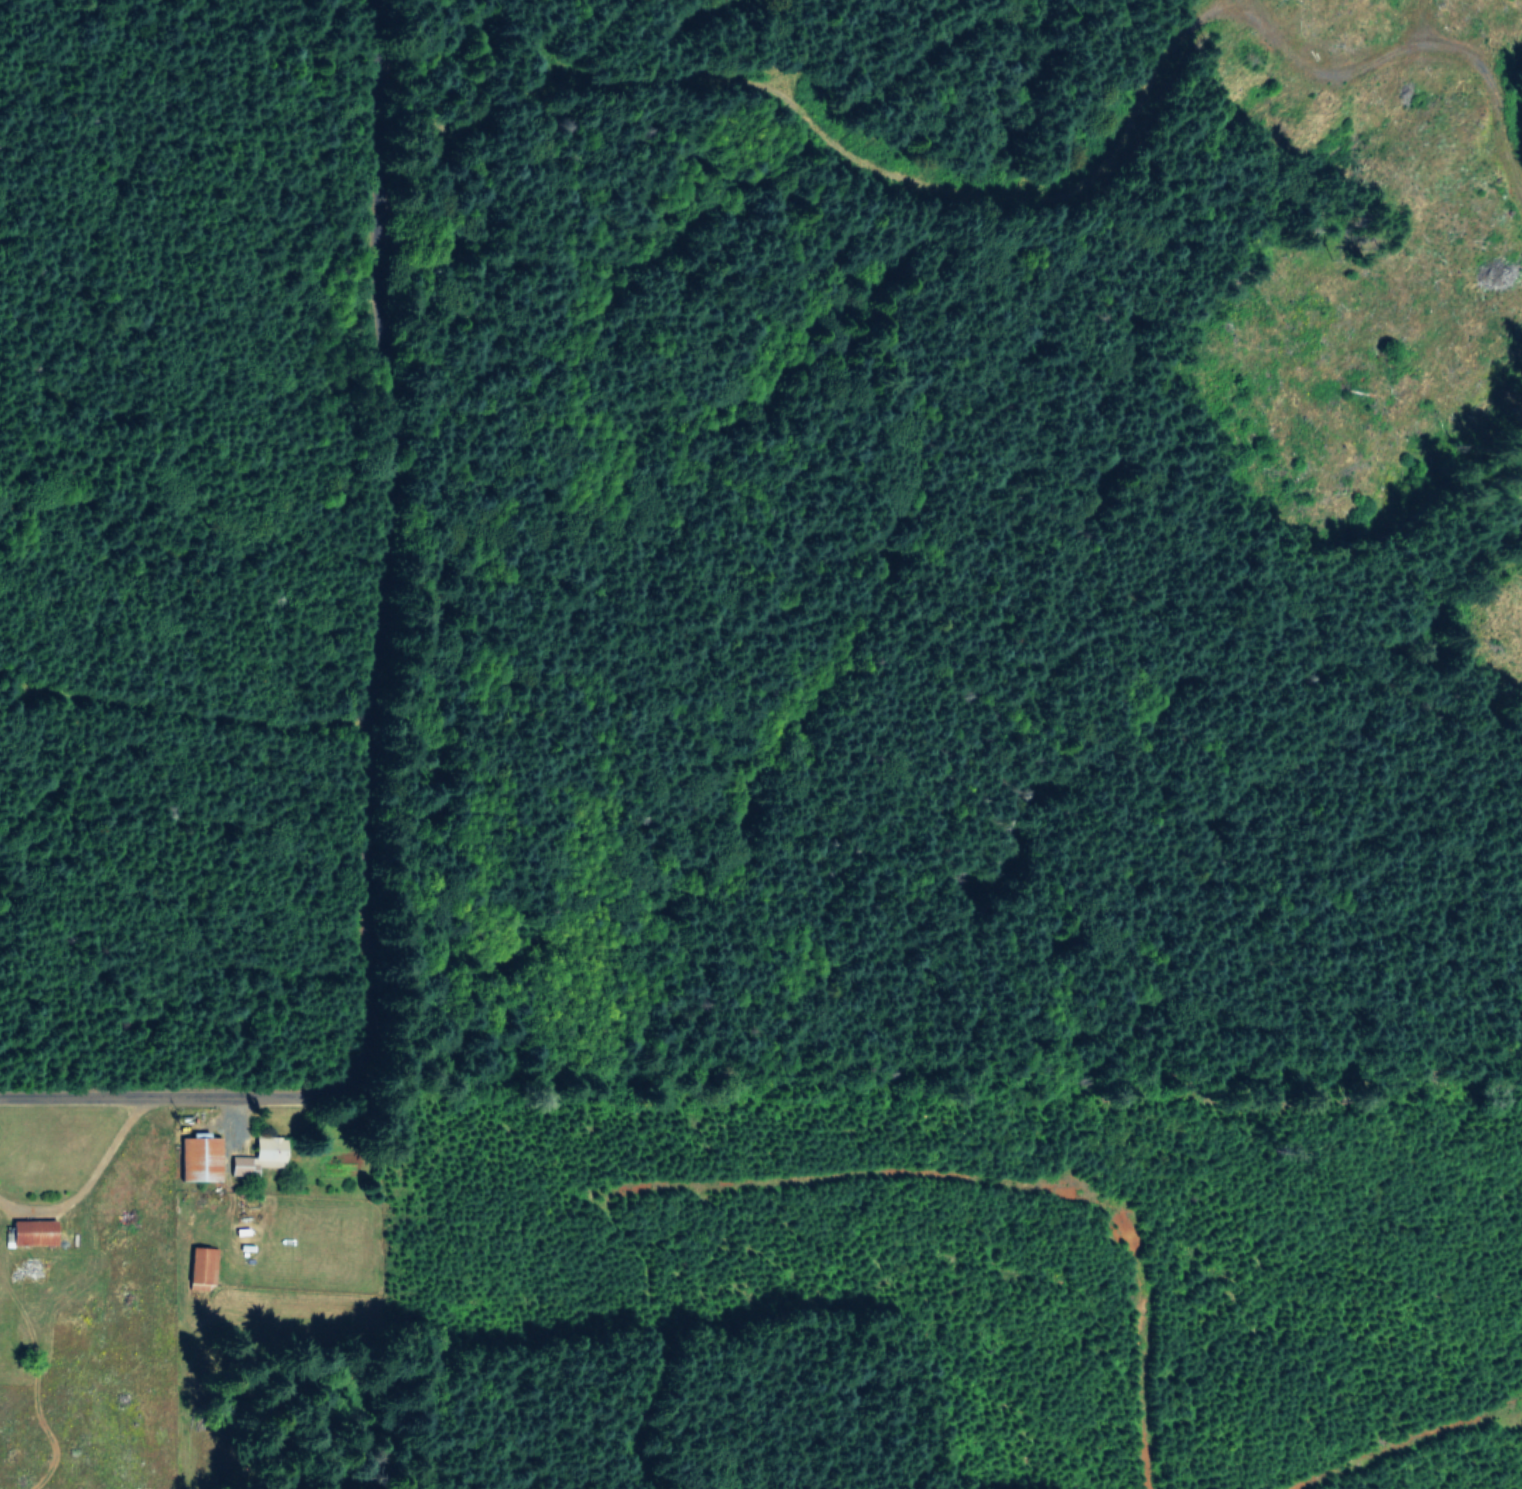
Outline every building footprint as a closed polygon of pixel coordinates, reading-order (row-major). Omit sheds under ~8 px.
[(219,1137),(180,1136),(180,1179),(219,1180),(219,1137)] [(253,1158),(232,1154),(229,1171),(247,1175),(250,1160),(275,1164),(277,1149),(268,1147),(270,1140),(257,1138),(253,1158)] [(54,1219),(11,1220),(12,1245),(54,1244),(54,1219)] [(208,1283),(209,1247),(189,1246),(187,1282),(208,1283)]
